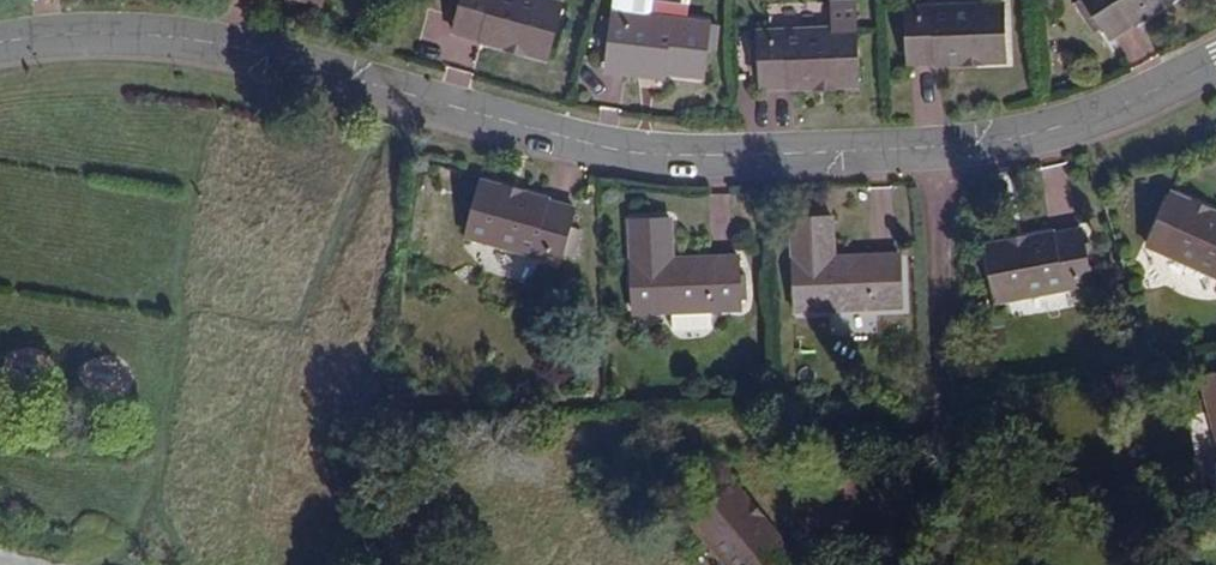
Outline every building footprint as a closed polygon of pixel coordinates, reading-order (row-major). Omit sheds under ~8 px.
[(562,2),(554,0),(455,0),(451,13),(458,15),(454,30),(547,56),(562,2)] [(855,26),(853,0),(837,0),(831,0),(832,28),(855,26)] [(1111,39),(1172,0),(1086,0),(1111,39)] [(1003,4),(907,7),(909,62),(1004,59),(1003,4)] [(663,65),(662,72),(702,78),(709,22),(613,9),(607,58),(663,65)] [(434,11),(419,48),(471,69),(481,44),(449,31),(454,19),(434,11)] [(857,82),(855,26),(832,28),(758,31),(759,46),(751,46),(752,73),(760,73),(761,87),(857,82)] [(606,65),(662,72),(663,65),(607,58),(606,65)] [(573,210),(482,184),(467,237),(558,263),(560,256),(568,228),(573,210)] [(1172,197),(1149,247),(1215,278),(1215,217),(1172,197)] [(831,220),(791,222),(796,313),(900,308),(898,257),(833,261),(831,220)] [(670,224),(631,225),(633,314),(739,311),(739,302),(738,278),(738,260),(671,263),(670,224)] [(568,228),(560,256),(572,259),(580,231),(568,228)] [(1081,231),(985,248),(996,303),(1091,285),(1088,267),(1084,247),(1081,231)] [(1084,247),(1088,267),(1094,266),(1090,246),(1084,247)] [(1202,382),(1215,433),(1215,378),(1202,382)] [(735,488),(692,524),(727,564),(790,564),(795,560),(735,488)]
